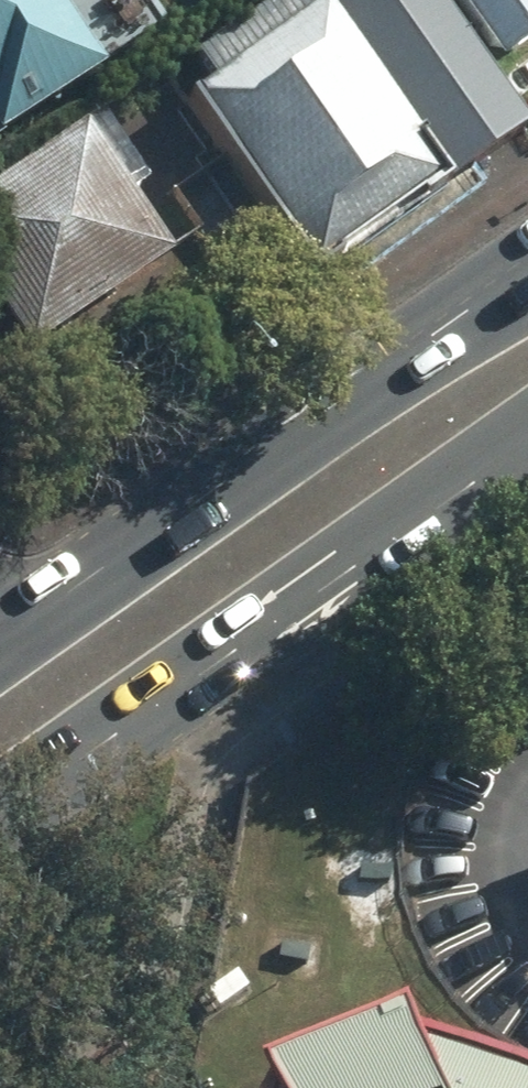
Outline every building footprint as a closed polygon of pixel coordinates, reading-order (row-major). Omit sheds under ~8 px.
[(100,76),(48,1),(49,0),(0,0),(0,146),(100,76)] [(429,0),(292,0),(195,67),(210,89),(183,108),(304,285),(430,198),(435,206),(527,142),(429,0)] [(491,78),(527,54),(527,0),(441,0),(491,78)] [(132,212),(148,202),(101,130),(84,141),(78,133),(0,185),(0,323),(25,359),(167,265),(132,212)] [(341,1070),(295,1087),(382,1087),(341,1070)]
